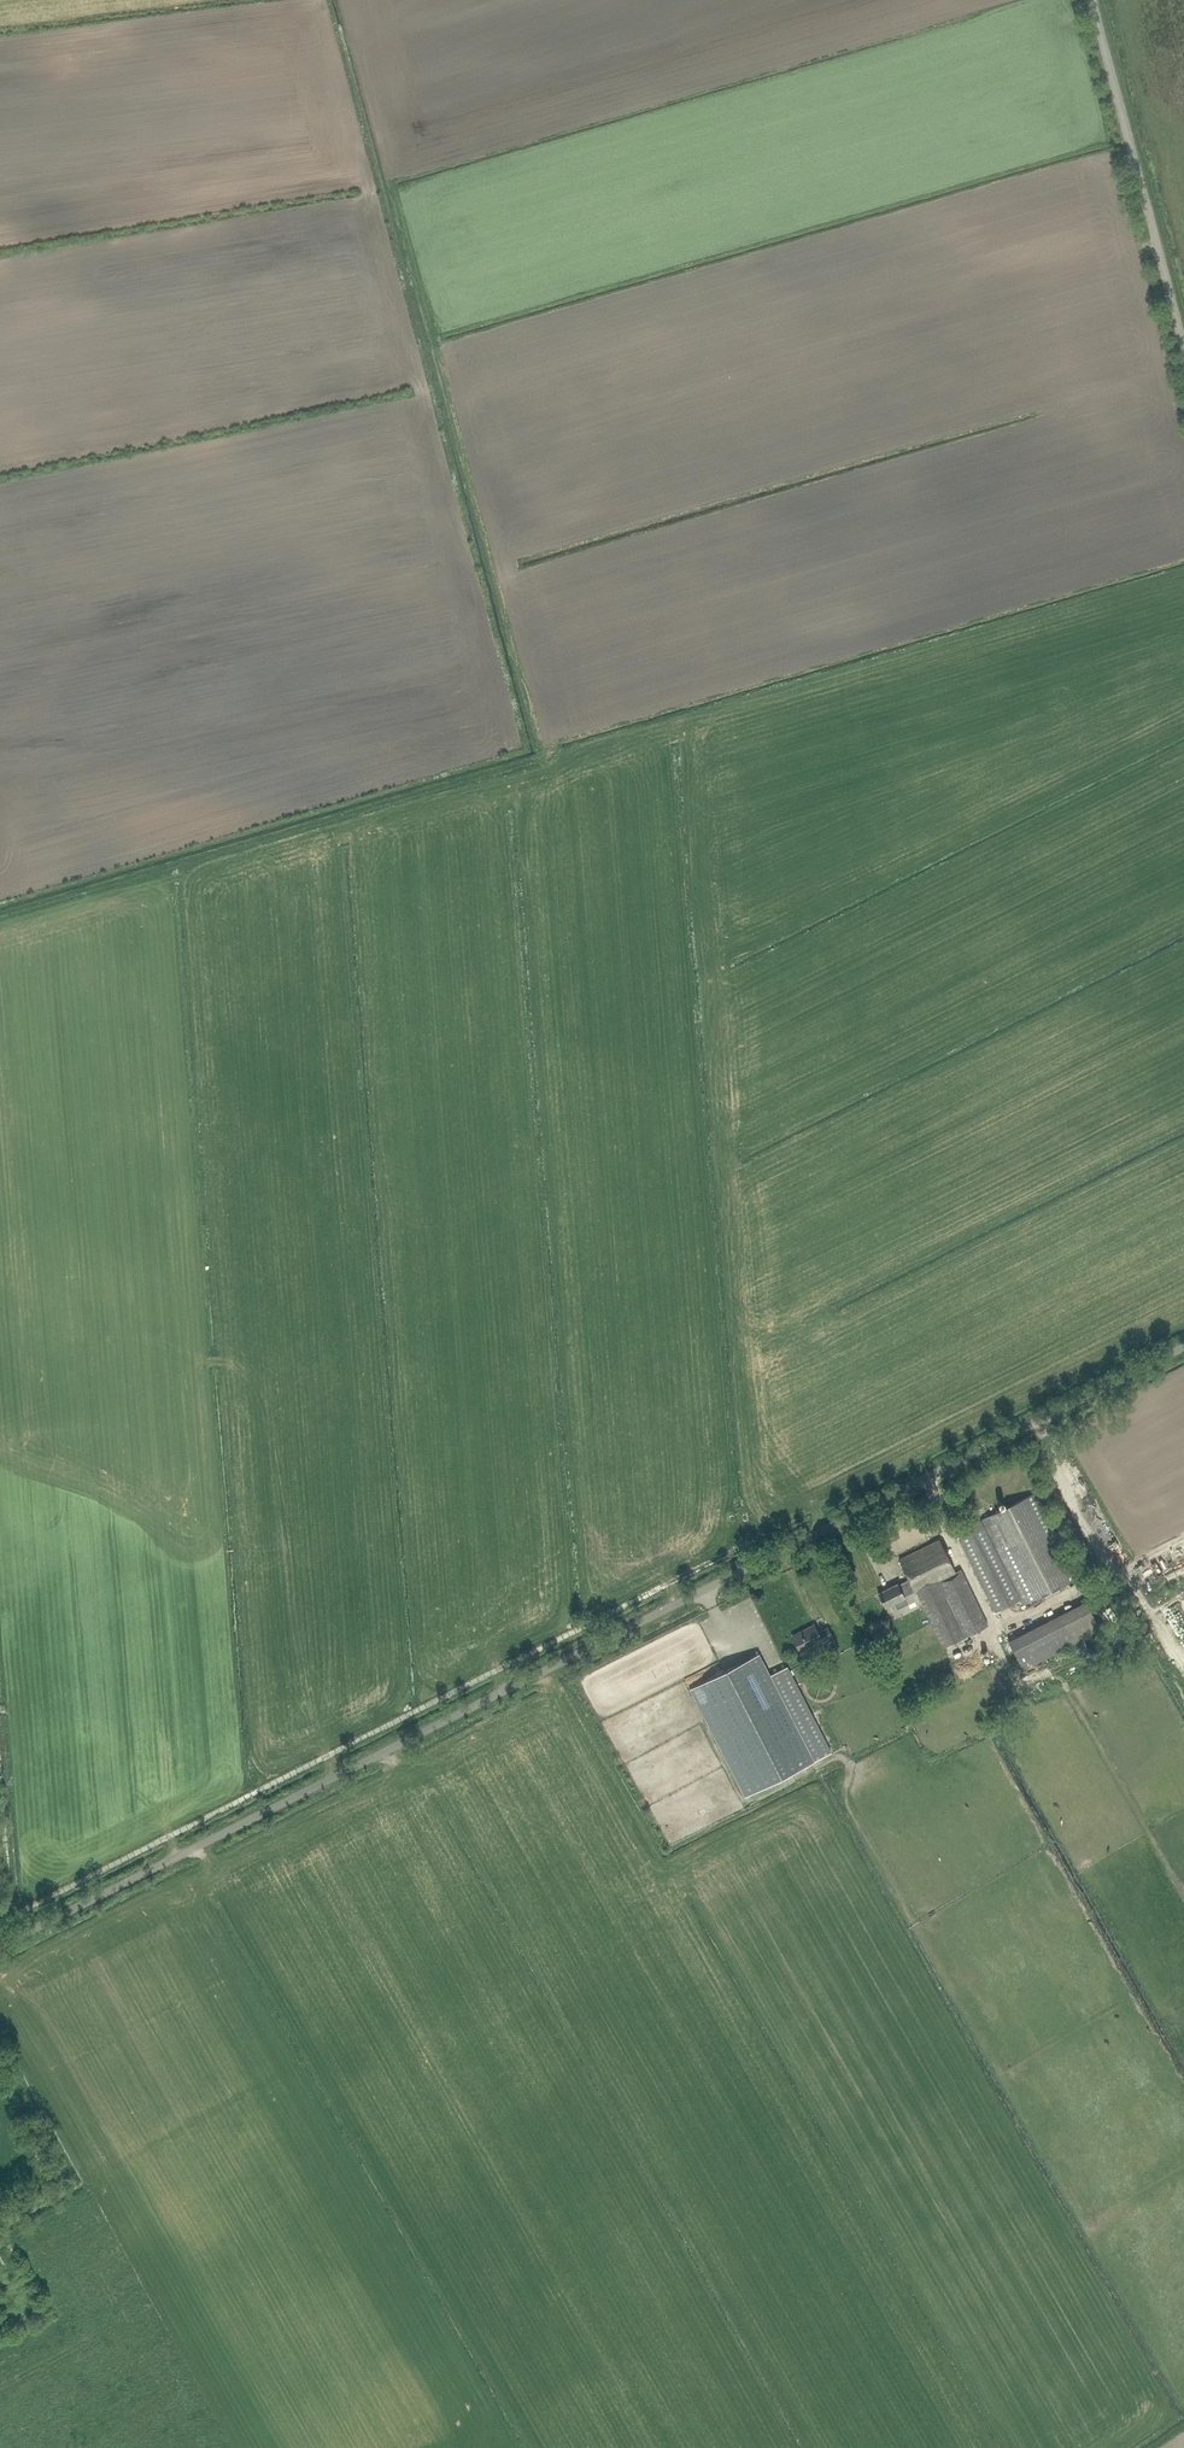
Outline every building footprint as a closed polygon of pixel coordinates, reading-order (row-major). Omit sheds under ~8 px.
[(996,1612),(1022,1599),(1026,1606),(1080,1579),(1036,1493),(982,1521),(982,1519),(966,1527),(969,1533),(959,1538),(996,1612)] [(944,1649),(990,1626),(961,1569),(957,1572),(940,1539),(900,1559),(911,1580),(899,1586),(898,1584),(879,1593),(887,1609),(896,1604),(899,1610),(909,1605),(905,1598),(916,1592),(944,1649)] [(1086,1601),(1008,1641),(1024,1671),(1101,1631),(1086,1601)] [(839,1650),(828,1628),(818,1633),(814,1624),(792,1635),(800,1652),(822,1641),(829,1655),(839,1650)] [(880,1631),(872,1635),(877,1644),(884,1640),(880,1631)] [(742,1796),(812,1762),(831,1752),(788,1666),(769,1675),(758,1652),(688,1687),(742,1796)]
